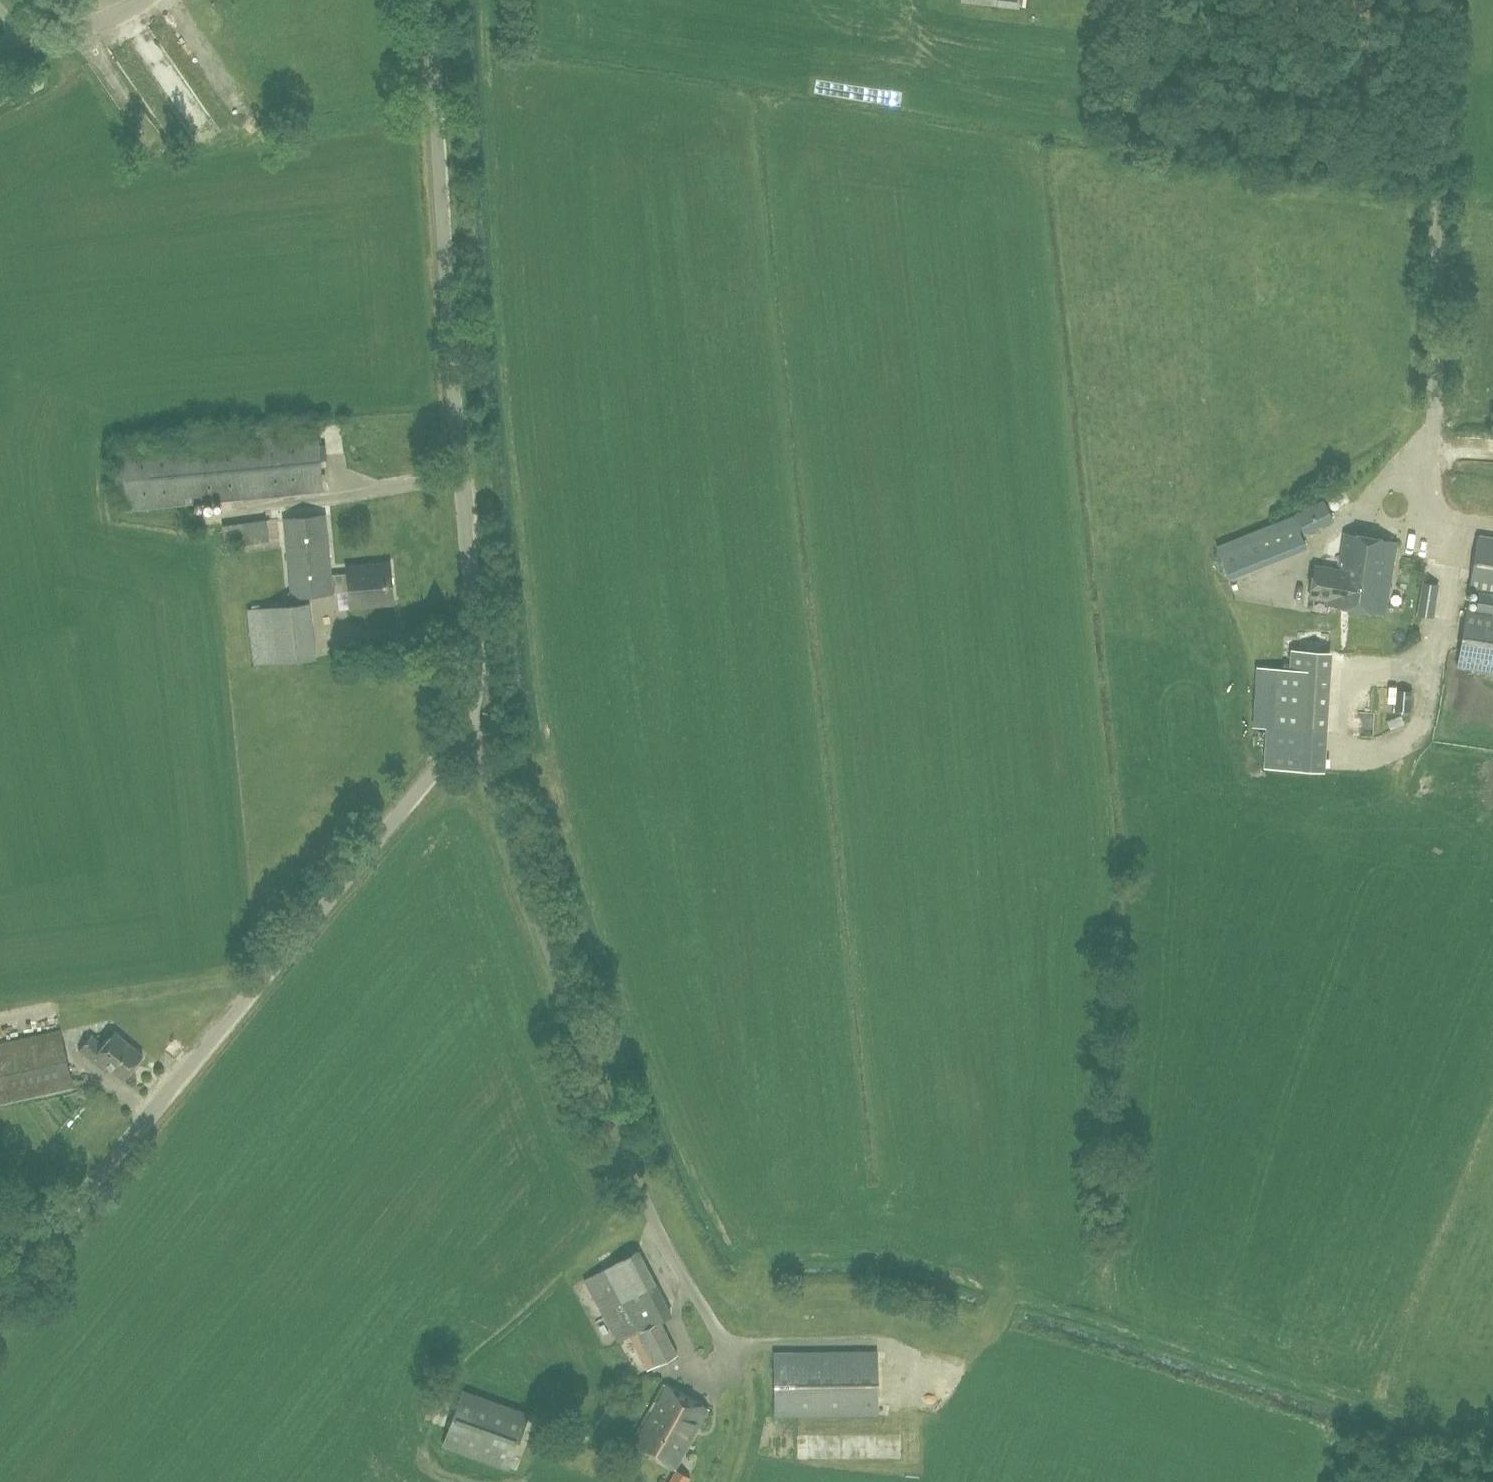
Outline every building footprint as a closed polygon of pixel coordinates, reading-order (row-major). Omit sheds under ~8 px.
[(138,46),(152,61),(160,53),(146,38),(138,46)] [(1304,530),(1332,516),(1324,501),(1296,515),(1304,530)] [(331,575),(326,514),(284,517),(291,597),(333,593),(333,592),(350,590),(351,607),(394,602),(391,563),(347,567),(348,574),(331,575)] [(1230,576),(1305,547),(1293,516),(1218,546),(1230,576)] [(226,547),(270,541),(267,519),(223,525),(226,547)] [(1348,570),(1342,604),(1384,611),(1396,540),(1344,531),(1338,568),(1348,570)] [(1492,672),(1492,537),(1479,535),(1470,589),(1479,591),(1476,608),(1467,607),(1458,666),(1487,671),(1492,672)] [(1348,570),(1338,568),(1314,564),(1310,595),(1329,598),(1329,602),(1342,604),(1348,570)] [(1439,586),(1423,583),(1418,615),(1433,618),(1439,586)] [(254,665),(317,659),(311,602),(247,608),(254,665)] [(1320,771),(1328,650),(1292,648),(1290,668),(1256,666),(1252,727),(1263,728),(1260,768),(1320,771)] [(61,1029),(0,1042),(0,1103),(74,1087),(64,1043),(61,1029)] [(143,1053),(115,1031),(104,1044),(92,1034),(79,1049),(106,1072),(110,1068),(123,1078),(143,1053)] [(677,1354),(660,1320),(671,1314),(638,1250),(585,1277),(618,1341),(632,1333),(650,1368),(677,1354)] [(775,1415),(878,1414),(877,1351),(774,1352),(775,1415)] [(674,1415),(698,1428),(709,1409),(664,1384),(645,1418),(666,1430),(674,1415)] [(508,1467),(527,1413),(463,1389),(444,1444),(508,1467)] [(676,1468),(698,1428),(674,1415),(666,1430),(645,1418),(632,1443),(676,1468)] [(691,1477),(676,1471),(671,1481),(688,1481),(691,1477)]
